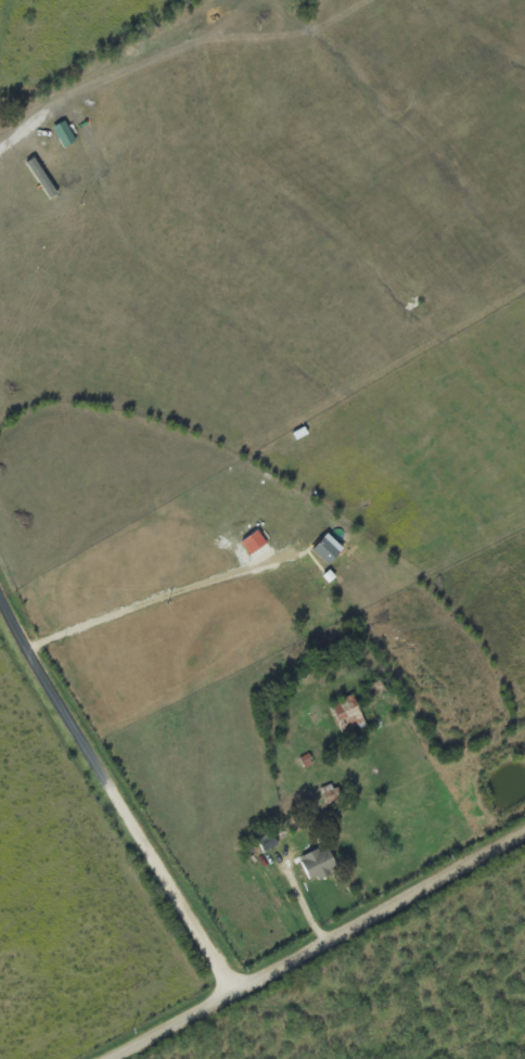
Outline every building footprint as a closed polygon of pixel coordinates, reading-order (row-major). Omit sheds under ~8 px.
[(327,566),(344,551),(328,535),(312,550),(327,566)] [(365,727),(354,697),(332,705),(342,735),(365,727)] [(314,766),(309,755),(300,759),(305,770),(314,766)] [(279,846),(273,833),(257,840),(263,853),(279,846)] [(328,850),(320,854),(318,850),(300,859),(310,882),(337,870),(328,850)]
